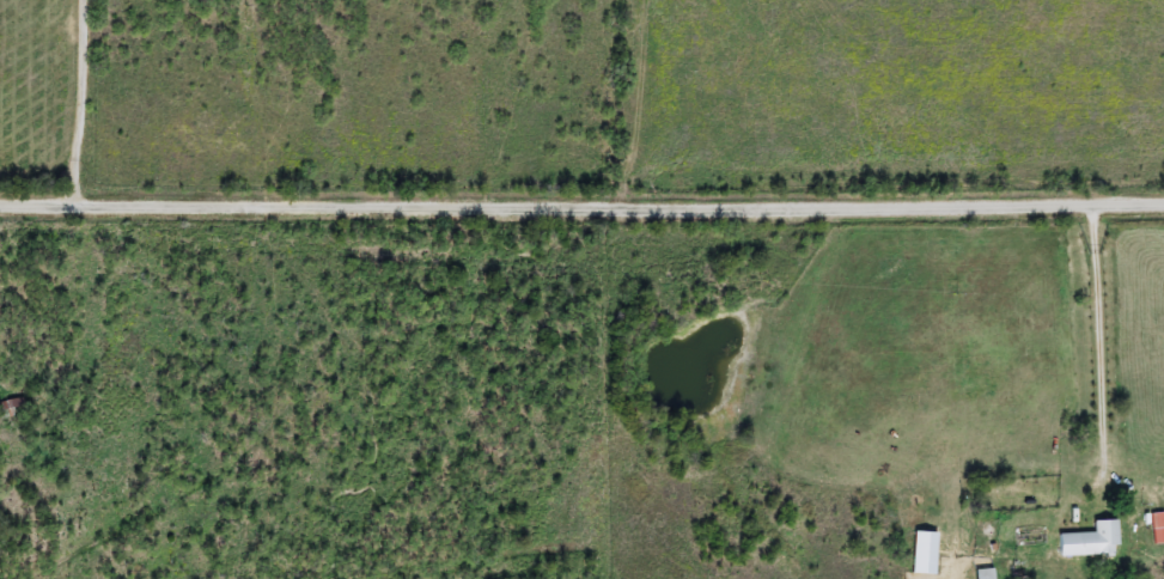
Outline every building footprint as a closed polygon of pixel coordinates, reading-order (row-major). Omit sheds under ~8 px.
[(25,414),(21,399),(0,403),(0,413),(1,419),(25,414)] [(1060,556),(1060,534),(1095,532),(1093,520),(1117,520),(1119,555),(1060,556)] [(993,569),(994,578),(977,578),(976,569),(993,569)]
